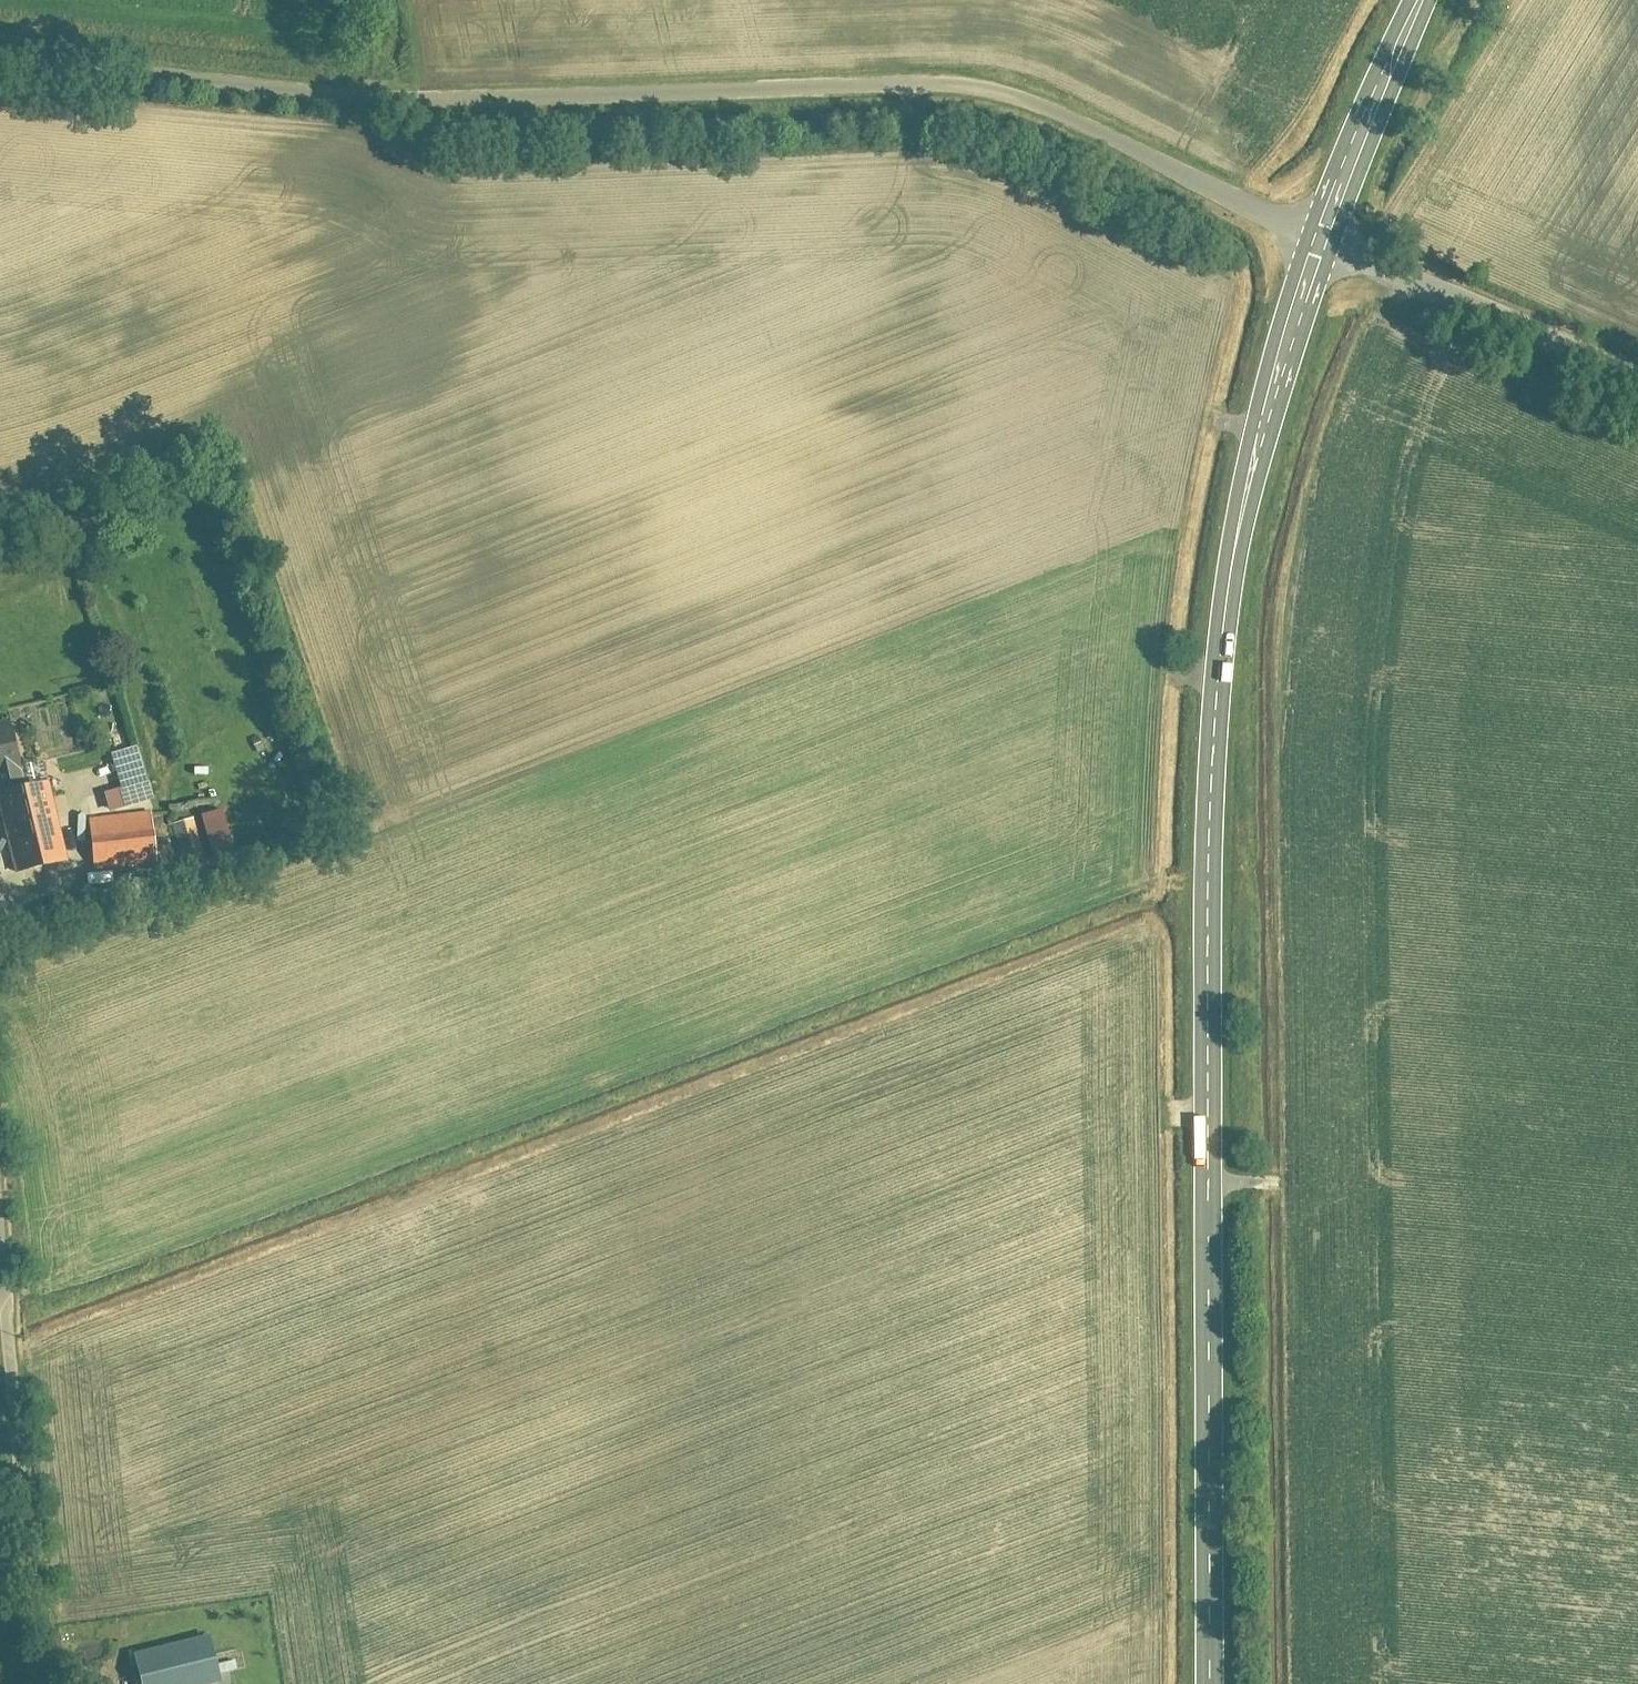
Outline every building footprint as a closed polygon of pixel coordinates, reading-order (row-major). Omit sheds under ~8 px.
[(9,773),(14,798),(2,800),(17,871),(68,861),(54,791),(34,795),(28,768),(40,765),(31,722),(0,729),(0,774),(9,773)] [(98,823),(103,868),(167,861),(162,816),(98,823)] [(144,1683),(228,1683),(230,1683),(219,1638),(138,1657),(144,1683)]
